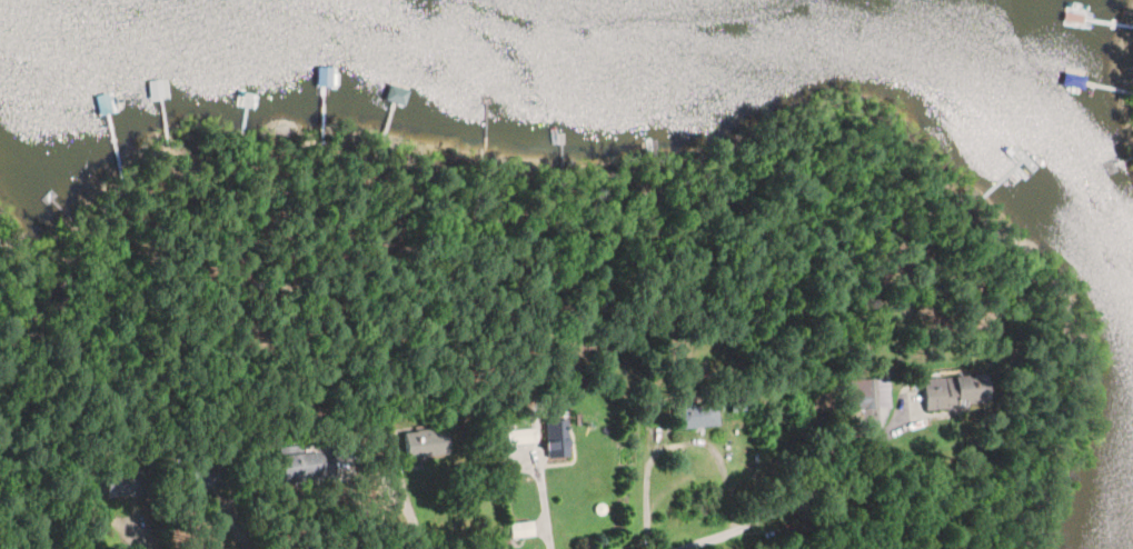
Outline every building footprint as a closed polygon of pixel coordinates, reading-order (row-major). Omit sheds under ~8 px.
[(344,94),(349,77),(336,73),(331,90),(344,94)] [(945,378),(946,388),(928,388),(929,408),(998,404),(996,376),(945,378)] [(883,389),(861,389),(861,408),(883,408),(883,389)] [(720,402),(676,405),(677,429),(722,426),(720,402)] [(546,458),(571,458),(571,420),(546,420),(546,458)] [(452,456),(450,429),(402,431),(403,458),(452,456)] [(508,444),(538,444),(538,430),(508,430),(508,444)] [(332,477),(330,442),(274,446),(276,480),(332,477)] [(129,491),(128,468),(80,468),(80,492),(129,491)] [(536,524),(514,524),(514,539),(536,539),(536,524)]
